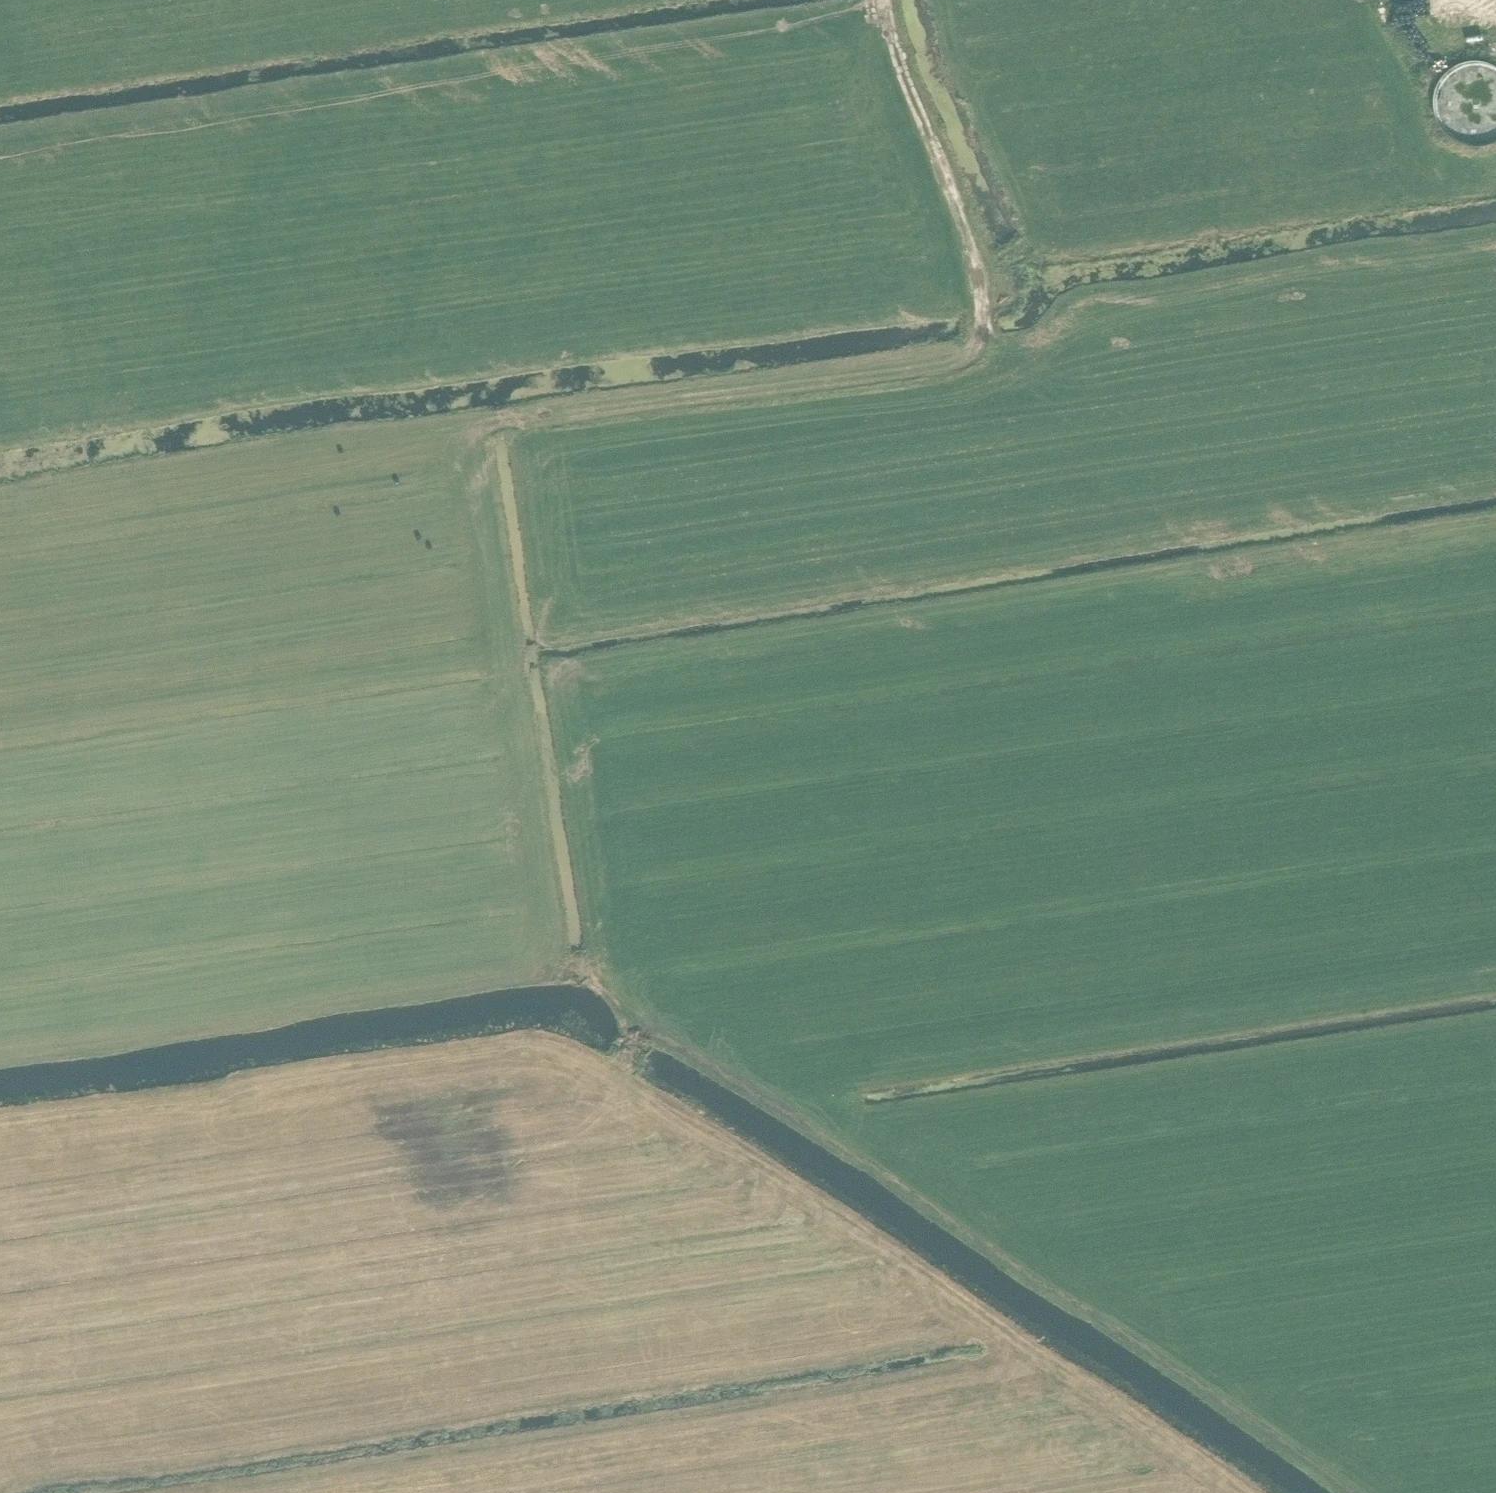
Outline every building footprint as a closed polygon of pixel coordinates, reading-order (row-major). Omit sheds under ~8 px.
[(1490,144),(1495,141),(1495,67),(1493,65),(1482,62),(1471,63),(1460,66),(1450,72),(1443,81),(1438,91),(1436,102),(1437,113),(1441,124),(1448,133),(1457,140),(1468,145),(1479,146),(1490,144)]
